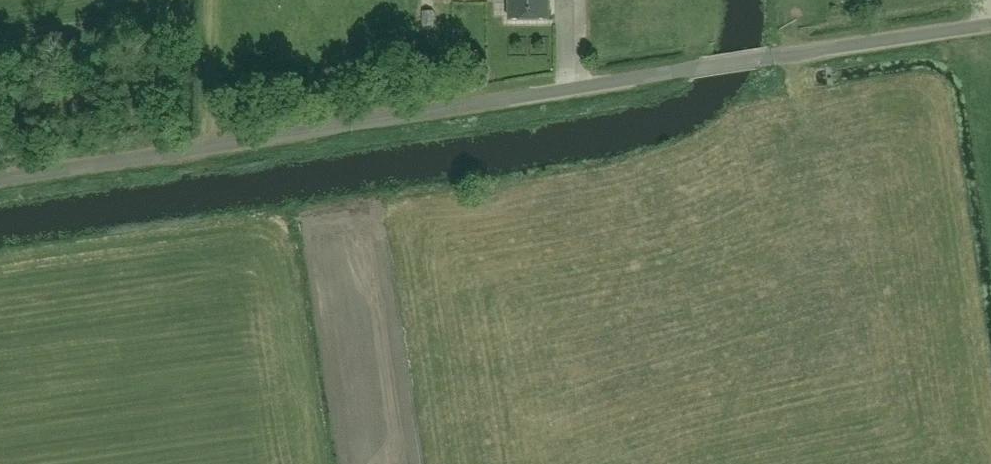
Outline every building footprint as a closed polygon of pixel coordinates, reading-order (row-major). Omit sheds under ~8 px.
[(509,19),(548,19),(548,0),(509,0),(509,19)] [(422,25),(434,25),(434,12),(422,12),(422,25)]
